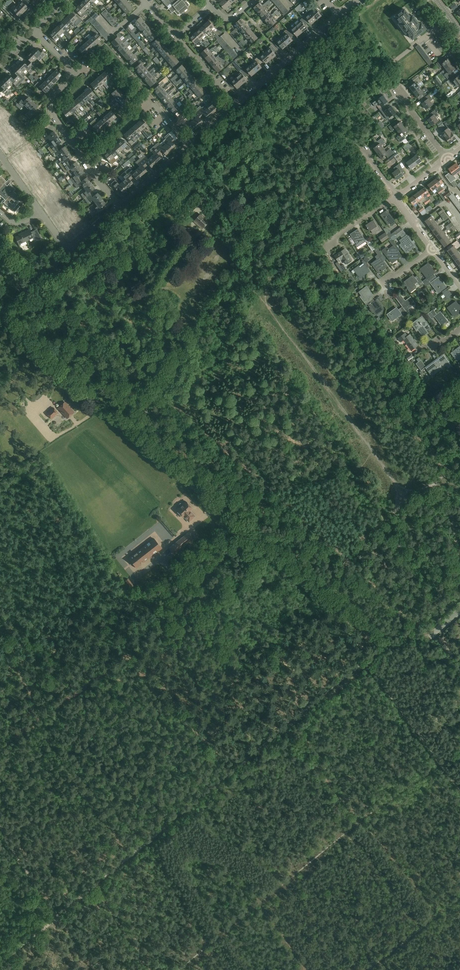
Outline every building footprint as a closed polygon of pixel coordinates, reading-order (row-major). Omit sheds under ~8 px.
[(17,6),(23,13),(25,10),(26,11),(28,9),(28,8),(25,6),(28,3),(24,0),(21,0),(20,1),(21,2),(17,6)] [(83,0),(79,5),(85,11),(88,8),(91,11),(92,9),(89,6),(83,0)] [(118,5),(121,8),(117,10),(119,12),(122,9),(128,4),(125,0),(123,0),(118,4),(118,5)] [(167,7),(172,2),(173,4),(167,9),(167,10),(169,8),(173,12),(174,11),(178,16),(181,12),(182,13),(186,8),(190,5),(186,1),(187,0),(161,0),(167,7)] [(228,0),(223,0),(220,3),(225,9),(231,4),(228,0)] [(260,2),(254,8),(259,13),(267,6),(268,5),(266,3),(263,5),(260,2)] [(122,9),(125,12),(122,15),(123,17),(126,14),(133,8),(128,4),(122,9)] [(74,9),(80,15),(83,12),(86,15),(88,14),(85,11),(79,5),(74,9)] [(316,9),(311,13),(317,20),(319,18),(320,19),(322,16),(321,16),(322,15),(320,13),(322,11),(317,5),(315,8),(316,9)] [(23,13),(17,6),(13,11),(11,9),(9,12),(14,17),(16,15),(19,17),(20,17),(22,15),(21,15),(23,13)] [(268,7),(267,6),(259,13),(263,17),(269,12),(267,9),(267,8),(268,7)] [(405,9),(396,16),(401,23),(399,24),(404,30),(406,33),(408,32),(413,39),(426,29),(422,23),(420,25),(418,22),(418,21),(418,22),(416,19),(415,19),(413,16),(414,16),(413,16),(411,18),(405,9)] [(72,12),(67,16),(73,22),(76,19),(79,23),(83,20),(75,12),(73,13),(72,12)] [(269,12),(263,17),(267,22),(273,16),(276,14),(274,12),(271,15),(269,12)] [(305,16),(303,18),(307,23),(310,22),(312,24),(313,25),(315,23),(314,22),(317,20),(311,13),(306,17),(305,16)] [(87,23),(98,16),(97,14),(85,21),(87,23)] [(69,27),(72,24),(75,27),(76,25),(73,22),(67,16),(63,21),(69,27)] [(273,16),(267,22),(271,27),(277,22),(275,19),(275,18),(273,16)] [(134,27),(133,29),(134,30),(138,28),(144,22),(140,17),(133,23),(136,26),(134,27)] [(301,21),(296,25),(302,32),(304,30),(305,31),(308,29),(307,28),(305,25),(307,23),(303,18),(300,20),(301,21)] [(237,26),(234,29),(236,31),(239,29),(246,24),(241,19),(235,24),(237,26)] [(205,25),(212,34),(214,32),(212,29),(215,26),(209,20),(205,25)] [(69,36),(71,34),(69,32),(71,29),(69,27),(63,21),(58,25),(69,36)] [(144,22),(138,28),(140,31),(137,34),(139,35),(142,33),(148,27),(144,22)] [(246,24),(239,29),(240,31),(241,31),(244,34),(250,28),(246,24)] [(54,30),(60,36),(63,33),(69,39),(71,38),(69,36),(58,25),(54,30)] [(200,29),(205,35),(208,33),(210,36),(212,34),(205,25),(203,27),(202,26),(199,28),(200,29)] [(290,29),(288,30),(293,36),(295,34),(297,36),(298,37),(301,35),(300,34),(302,32),(296,25),(291,30),(290,29)] [(144,36),(142,38),(143,40),(146,37),(152,32),(148,27),(142,33),(144,36)] [(245,37),(247,39),(254,33),(250,28),(244,34),(246,36),(245,37)] [(205,35),(200,29),(195,33),(201,40),(203,38),(202,37),(205,35)] [(293,36),(288,30),(287,29),(282,33),(283,33),(280,36),(282,38),(288,44),(290,43),(291,43),(293,41),(292,40),(293,40),(291,38),(293,36)] [(55,40),(58,37),(62,41),(61,42),(64,45),(67,43),(60,36),(54,30),(49,34),(55,40)] [(153,31),(152,32),(146,37),(149,40),(145,43),(147,45),(150,42),(157,36),(155,35),(156,34),(153,31)] [(92,37),(97,44),(102,40),(96,33),(93,36),(91,32),(89,34),(92,37)] [(111,42),(112,44),(114,47),(115,46),(115,47),(121,41),(119,38),(122,35),(121,33),(111,42)] [(195,33),(190,38),(197,45),(200,45),(201,44),(203,42),(201,40),(195,33)] [(247,39),(244,41),(246,43),(249,40),(252,43),(258,38),(254,33),(247,39)] [(121,41),(115,47),(119,51),(125,45),(123,43),(129,37),(127,35),(121,41)] [(92,37),(89,40),(86,36),(84,38),(87,41),(93,48),(97,44),(92,37)] [(151,50),(152,51),(156,48),(162,43),(158,38),(151,44),(154,47),(152,48),(153,48),(151,50)] [(276,41),(274,43),(279,48),(281,46),(283,49),(284,49),(286,47),(286,46),(288,44),(282,38),(277,42),(276,41)] [(87,41),(84,44),(82,40),(80,42),(83,45),(88,51),(93,48),(87,41)] [(125,45),(119,51),(123,56),(129,50),(131,48),(129,45),(130,44),(128,42),(125,45)] [(162,43),(156,48),(158,52),(155,54),(157,56),(160,53),(166,47),(165,46),(166,45),(163,42),(162,43)] [(77,44),(75,46),(74,47),(77,51),(78,49),(84,56),(88,51),(83,45),(80,47),(77,44)] [(129,50),(123,56),(127,60),(133,54),(131,52),(136,47),(134,45),(131,48),(129,50)] [(270,48),(265,52),(271,59),(273,57),(274,58),(276,56),(276,55),(274,53),(277,50),(272,45),(269,47),(270,48)] [(166,47),(160,53),(163,56),(159,59),(161,61),(164,58),(170,52),(166,47)] [(212,47),(209,50),(207,48),(201,53),(206,58),(212,52),(215,50),(213,48),(212,47)] [(35,48),(30,52),(37,59),(39,61),(42,58),(43,60),(48,56),(41,49),(39,51),(35,48)] [(37,59),(30,52),(26,57),(29,60),(27,62),(34,69),(38,65),(34,61),(37,59)] [(136,52),(133,54),(127,60),(131,65),(137,59),(135,56),(138,53),(136,52)] [(164,58),(167,61),(163,64),(165,65),(168,63),(175,57),(170,52),(164,58)] [(206,58),(207,60),(206,61),(209,63),(210,62),(216,57),(213,55),(214,54),(212,52),(206,58)] [(260,55),(259,56),(257,53),(255,55),(258,57),(257,57),(262,63),(265,61),(266,63),(267,63),(267,64),(269,62),(269,61),(271,59),(265,52),(261,56),(260,55)] [(218,55),(216,57),(210,62),(214,67),(223,60),(221,57),(220,58),(218,55)] [(446,69),(453,64),(447,56),(437,64),(440,68),(444,65),(446,69)] [(168,63),(171,66),(168,69),(169,70),(179,62),(175,57),(168,63)] [(256,61),(251,65),(257,71),(259,70),(262,68),(261,67),(262,67),(260,65),(262,63),(257,57),(255,60),(256,61)] [(138,62),(140,64),(134,69),(136,70),(135,71),(137,73),(138,73),(145,67),(144,67),(142,65),(145,62),(144,60),(143,61),(142,59),(138,62)] [(224,61),(223,60),(214,67),(218,72),(224,67),(222,64),(225,62),(224,61)] [(34,69),(27,62),(25,64),(22,61),(17,66),(23,72),(26,69),(30,73),(34,69)] [(453,64),(446,69),(449,72),(445,74),(448,79),(453,75),(452,73),(457,69),(456,69),(457,68),(456,66),(455,67),(453,64)] [(145,67),(138,73),(142,78),(149,72),(146,69),(149,66),(148,65),(144,67),(145,67)] [(175,70),(177,73),(170,79),(172,81),(179,75),(185,69),(181,65),(175,70)] [(251,65),(246,69),(243,66),(241,68),(248,75),(250,73),(252,75),(253,76),(255,74),(254,73),(257,71),(251,65)] [(23,72),(17,66),(12,71),(15,74),(13,76),(20,83),(24,79),(23,77),(25,74),(23,72)] [(242,73),(237,77),(242,84),(244,82),(245,83),(248,80),(247,80),(247,79),(245,77),(248,75),(241,68),(240,67),(238,69),(241,72),(242,73)] [(52,74),(58,80),(62,76),(56,70),(53,72),(50,69),(49,71),(52,74)] [(108,69),(104,73),(109,79),(112,77),(115,80),(117,78),(108,69)] [(149,72),(142,78),(144,79),(143,80),(145,82),(145,83),(146,82),(153,77),(152,77),(150,74),(153,71),(152,69),(149,72)] [(185,69),(179,75),(181,78),(178,80),(180,82),(183,79),(189,74),(188,72),(189,72),(187,69),(186,70),(185,69)] [(104,73),(99,77),(105,83),(107,80),(110,84),(112,82),(109,79),(104,73)] [(8,74),(3,79),(9,85),(12,83),(16,87),(20,83),(13,76),(12,78),(8,74)] [(52,74),(49,77),(46,74),(44,75),(48,78),(53,84),(58,80),(52,74)] [(153,77),(146,82),(150,87),(157,81),(154,78),(157,76),(156,74),(152,77),(153,77)] [(189,74),(183,79),(185,82),(182,85),(184,87),(187,84),(193,78),(192,77),(193,76),(191,74),(190,74),(189,74)] [(458,87),(459,85),(459,76),(456,79),(454,76),(449,80),(453,85),(455,84),(458,87)] [(99,77),(95,80),(100,87),(103,84),(106,88),(108,86),(105,83),(99,77)] [(233,88),(235,86),(237,88),(238,88),(238,89),(241,87),(240,86),(242,84),(237,77),(232,82),(231,80),(228,82),(233,88)] [(414,92),(420,87),(418,85),(422,82),(418,77),(413,81),(415,83),(410,87),(414,92)] [(53,84),(48,78),(45,81),(42,78),(40,79),(42,81),(49,88),(53,84)] [(187,84),(189,87),(186,90),(188,91),(191,89),(197,83),(193,78),(187,84)] [(3,79),(0,83),(0,85),(2,87),(0,89),(7,96),(11,92),(7,88),(9,85),(3,79)] [(100,87),(95,80),(90,84),(95,91),(98,88),(101,92),(103,90),(100,87)] [(38,82),(36,84),(34,86),(38,89),(39,87),(45,93),(47,91),(48,92),(50,90),(49,89),(49,88),(42,81),(39,84),(38,82)] [(157,94),(163,89),(161,86),(164,83),(162,81),(159,84),(153,90),(154,92),(153,92),(155,95),(156,95),(157,94)] [(191,89),(193,91),(190,94),(192,96),(195,93),(201,88),(197,83),(191,89)] [(166,86),(163,89),(157,94),(161,99),(167,93),(165,90),(168,88),(166,86)] [(420,87),(414,92),(418,98),(423,94),(425,96),(430,93),(426,87),(422,90),(420,87)] [(89,88),(87,89),(86,88),(84,91),(85,92),(84,92),(90,98),(93,96),(95,99),(97,97),(89,88)] [(117,88),(111,94),(114,96),(110,99),(112,101),(115,98),(121,93),(117,88)] [(201,88),(195,93),(197,96),(194,99),(196,100),(199,97),(205,92),(201,88)] [(167,93),(161,99),(165,103),(171,98),(169,95),(172,92),(170,90),(167,93)] [(84,92),(80,96),(85,102),(88,100),(91,103),(93,101),(90,98),(84,92)] [(121,93),(115,98),(117,101),(114,104),(116,106),(119,103),(125,97),(121,93)] [(433,105),(431,101),(434,99),(430,94),(424,98),(426,101),(422,103),(427,110),(433,105)] [(171,98),(165,103),(169,108),(175,102),(173,100),(176,97),(174,95),(171,98)] [(377,100),(373,103),(376,106),(377,105),(381,110),(386,107),(384,104),(388,101),(383,95),(377,100)] [(80,96),(75,100),(81,106),(84,104),(86,107),(88,105),(85,102),(80,96)] [(27,108),(33,102),(28,97),(25,100),(23,98),(16,105),(20,109),(24,105),(27,108)] [(125,97),(119,103),(121,105),(121,106),(121,107),(121,108),(118,111),(120,114),(126,109),(123,107),(129,102),(125,97)] [(207,108),(212,114),(217,110),(214,107),(217,105),(210,97),(206,101),(209,106),(207,108)] [(175,102),(169,108),(173,112),(179,107),(177,104),(180,101),(178,99),(175,102)] [(81,106),(75,100),(71,104),(76,110),(79,108),(82,111),(84,109),(81,106)] [(33,102),(27,108),(29,110),(25,114),(29,119),(36,112),(34,110),(38,107),(33,102)] [(71,104),(66,108),(72,114),(75,112),(77,115),(79,113),(76,110),(71,104)] [(182,104),(179,107),(173,112),(177,117),(183,111),(181,109),(184,106),(182,104)] [(212,114),(207,108),(204,110),(200,106),(196,110),(202,117),(204,115),(207,119),(212,114)] [(386,107),(381,110),(388,119),(396,112),(392,106),(388,109),(386,107)] [(72,114),(66,108),(61,112),(67,118),(70,116),(73,119),(75,117),(72,114)] [(116,117),(111,111),(108,113),(105,110),(103,112),(106,115),(112,121),(116,117)] [(202,117),(196,110),(191,114),(195,118),(192,120),(198,127),(203,123),(200,119),(202,117)] [(430,114),(432,116),(428,119),(433,125),(439,120),(436,117),(439,115),(435,110),(430,114)] [(112,121),(106,115),(103,117),(101,114),(99,116),(102,119),(107,125),(112,121)] [(94,120),(97,123),(103,129),(107,125),(102,119),(99,121),(96,118),(94,120)] [(142,119),(137,123),(143,129),(146,127),(148,130),(150,129),(147,125),(142,119)] [(198,127),(192,120),(189,123),(186,119),(181,122),(188,130),(190,128),(193,131),(198,127)] [(98,133),(103,129),(97,123),(94,120),(90,124),(93,127),(98,133)] [(398,132),(405,127),(401,121),(400,122),(398,120),(389,127),(392,131),(396,128),(398,132)] [(450,143),(456,138),(454,135),(456,133),(447,122),(445,124),(448,128),(442,133),(450,143)] [(143,129),(137,123),(133,127),(138,133),(141,131),(144,134),(146,133),(143,129)] [(138,133),(133,127),(128,131),(134,137),(136,140),(139,138),(141,136),(138,133)] [(405,127),(398,132),(400,135),(397,138),(400,142),(406,138),(404,136),(409,132),(405,127)] [(50,142),(57,137),(53,131),(49,134),(48,131),(40,137),(43,142),(48,139),(50,142)] [(134,137),(128,131),(124,135),(129,141),(132,139),(135,142),(137,140),(136,140),(134,137)] [(164,143),(171,151),(176,146),(173,143),(175,141),(169,133),(164,137),(166,139),(163,141),(165,143),(164,143)] [(61,142),(57,137),(50,142),(52,145),(47,148),(51,153),(58,148),(59,147),(57,145),(61,142)] [(379,144),(374,148),(378,153),(384,149),(381,144),(382,144),(383,144),(385,142),(382,138),(377,142),(379,144)] [(130,149),(122,139),(120,141),(119,140),(117,142),(117,143),(123,149),(125,147),(128,150),(130,149)] [(164,143),(161,146),(158,142),(154,146),(161,153),(163,152),(166,155),(171,151),(164,143)] [(123,149),(117,143),(113,147),(118,153),(121,151),(124,154),(125,153),(123,149)] [(161,153),(154,146),(150,150),(154,154),(151,157),(157,163),(162,159),(158,155),(161,153)] [(68,152),(64,147),(61,149),(59,147),(58,148),(51,153),(54,158),(59,154),(61,157),(68,152)] [(113,147),(111,148),(110,147),(108,150),(109,151),(108,151),(113,157),(114,157),(116,155),(119,158),(121,156),(118,153),(113,147)] [(386,152),(384,149),(378,153),(382,159),(387,155),(389,157),(394,153),(390,149),(386,152)] [(108,151),(106,152),(106,151),(103,153),(104,154),(103,155),(109,161),(112,159),(115,162),(116,160),(114,157),(113,157),(108,151)] [(68,160),(72,158),(68,152),(61,157),(58,159),(61,162),(59,164),(62,168),(69,163),(70,162),(68,160)] [(157,163),(151,157),(148,159),(144,155),(140,158),(146,166),(148,164),(151,168),(157,163)] [(413,156),(411,157),(417,165),(422,161),(417,155),(414,157),(413,156)] [(417,165),(411,157),(409,159),(410,160),(407,163),(409,165),(407,166),(410,170),(411,169),(412,169),(417,165)] [(146,166),(140,158),(135,162),(139,167),(136,169),(142,176),(147,171),(144,168),(146,166)] [(72,165),(70,162),(69,163),(62,168),(65,173),(70,169),(72,172),(79,167),(75,162),(72,165)] [(396,170),(393,173),(398,179),(403,175),(401,171),(403,169),(399,164),(394,168),(396,170)] [(130,167),(128,168),(127,166),(124,169),(125,171),(132,179),(134,177),(137,180),(142,176),(136,169),(134,172),(130,167)] [(458,173),(453,166),(449,169),(451,172),(445,176),(454,188),(458,185),(454,180),(456,178),(454,175),(458,173)] [(73,184),(81,178),(80,176),(83,173),(79,167),(72,172),(70,174),(72,177),(70,179),(73,184)] [(132,179),(125,171),(121,175),(125,179),(122,182),(128,188),(133,184),(130,180),(132,179)] [(83,180),(81,178),(73,184),(77,188),(81,185),(84,188),(91,183),(87,177),(83,180)] [(433,181),(440,189),(442,188),(440,185),(443,183),(438,177),(433,181)] [(0,189),(0,196),(4,199),(5,200),(13,191),(15,189),(9,184),(11,181),(9,179),(7,181),(0,189)] [(128,188),(122,182),(119,184),(115,180),(111,183),(117,191),(120,189),(123,193),(128,188)] [(433,181),(428,185),(433,191),(435,189),(437,191),(440,189),(433,181)] [(91,183),(84,188),(86,191),(81,194),(84,199),(92,193),(91,191),(94,188),(91,183)] [(425,187),(419,191),(424,197),(426,200),(429,198),(427,195),(429,193),(425,187)] [(444,190),(442,188),(440,189),(442,192),(446,198),(451,194),(448,190),(446,192),(444,190)] [(20,201),(22,203),(24,201),(13,191),(5,200),(3,203),(14,212),(20,206),(17,204),(20,201)] [(424,197),(419,191),(414,195),(419,201),(424,197)] [(94,195),(92,193),(84,199),(88,204),(93,200),(95,203),(102,198),(98,193),(94,195)] [(414,195),(409,199),(414,205),(417,203),(419,205),(421,203),(419,201),(414,195)] [(102,198),(95,203),(97,206),(92,210),(96,214),(104,209),(102,206),(106,204),(102,198)] [(419,205),(421,207),(418,209),(423,216),(427,212),(421,203),(419,205)] [(390,222),(392,225),(396,222),(387,210),(381,215),(388,224),(390,222)] [(203,229),(204,227),(203,226),(208,221),(200,214),(194,222),(203,229)] [(429,226),(436,221),(432,216),(425,221),(429,226)] [(377,232),(376,231),(380,229),(374,220),(366,225),(370,231),(371,230),(373,233),(375,232),(376,233),(377,232)] [(436,221),(429,226),(433,231),(440,226),(436,221)] [(443,231),(440,226),(433,231),(437,236),(443,231)] [(387,234),(390,238),(391,237),(395,234),(396,235),(403,230),(401,227),(391,234),(390,232),(387,234)] [(37,229),(30,232),(29,230),(19,234),(19,235),(16,237),(19,244),(32,238),(34,242),(41,239),(37,229)] [(366,241),(358,229),(350,234),(357,244),(355,245),(357,247),(366,241)] [(447,236),(443,231),(437,236),(441,241),(447,236)] [(389,238),(385,232),(378,237),(382,243),(389,238)] [(415,245),(405,232),(400,236),(403,239),(400,240),(402,243),(400,245),(406,252),(415,245)] [(451,242),(447,236),(441,241),(445,246),(451,242)] [(397,250),(395,247),(394,246),(389,250),(388,249),(387,250),(388,250),(385,253),(392,263),(401,256),(397,250)] [(452,256),(458,251),(454,246),(448,250),(452,256)] [(379,273),(385,268),(383,265),(385,263),(380,257),(383,255),(377,248),(374,250),(378,255),(376,256),(378,259),(372,264),(379,273)] [(352,260),(345,249),(335,255),(339,261),(342,259),(345,264),(352,260)] [(452,256),(455,261),(459,257),(459,253),(458,251),(452,256)] [(367,268),(370,267),(366,261),(363,260),(362,261),(365,265),(361,268),(359,265),(354,269),(360,278),(369,271),(367,268)] [(428,263),(420,269),(421,269),(420,271),(421,272),(422,272),(427,278),(422,282),(422,281),(424,284),(435,276),(434,273),(435,272),(428,263)] [(422,281),(417,275),(415,277),(413,275),(410,278),(408,279),(404,282),(406,284),(405,285),(410,292),(416,288),(416,286),(415,284),(418,282),(421,286),(424,284),(422,281)] [(435,276),(424,284),(426,286),(429,284),(430,284),(431,283),(435,288),(435,287),(439,292),(438,292),(438,293),(446,287),(439,277),(437,278),(435,276)] [(367,286),(361,290),(359,292),(366,301),(364,302),(366,304),(368,303),(373,299),(372,297),(373,295),(367,286)] [(452,294),(448,289),(443,293),(447,298),(452,294)] [(408,313),(406,310),(415,304),(411,297),(405,301),(401,294),(396,298),(403,306),(401,308),(404,313),(406,315),(408,313)] [(376,315),(384,309),(377,300),(375,301),(373,299),(367,304),(369,306),(371,308),(370,309),(373,313),(374,312),(376,315)] [(447,308),(454,317),(459,312),(459,306),(456,301),(447,308)] [(404,313),(401,308),(396,311),(395,309),(388,314),(392,321),(401,314),(402,315),(404,313)] [(433,310),(430,312),(434,317),(435,316),(442,325),(447,321),(441,312),(437,315),(433,310)] [(428,324),(422,317),(412,324),(416,329),(418,328),(424,336),(428,333),(424,327),(428,324)] [(405,333),(398,338),(401,342),(403,340),(411,350),(418,345),(410,334),(408,336),(405,333)] [(459,346),(451,353),(456,360),(459,358),(459,346)] [(405,356),(409,361),(414,357),(411,353),(405,356)] [(451,365),(443,354),(438,358),(435,354),(433,356),(436,359),(430,364),(430,363),(426,366),(426,367),(432,375),(447,364),(449,367),(451,365)] [(426,367),(426,366),(421,360),(416,363),(421,370),(426,367)] [(8,376),(1,381),(4,385),(11,380),(8,376)] [(58,408),(67,418),(74,412),(65,402),(58,408)] [(46,413),(51,419),(58,412),(53,407),(46,413)] [(189,522),(194,517),(195,516),(190,511),(193,508),(186,501),(183,504),(182,503),(180,503),(178,505),(178,507),(179,508),(176,510),(183,517),(184,516),(189,522)] [(172,545),(169,548),(174,553),(177,551),(180,549),(186,544),(189,541),(193,539),(188,533),(185,535),(182,538),(175,543),(172,545)] [(129,558),(136,568),(141,564),(140,562),(142,560),(143,562),(161,548),(154,538),(129,558)]
